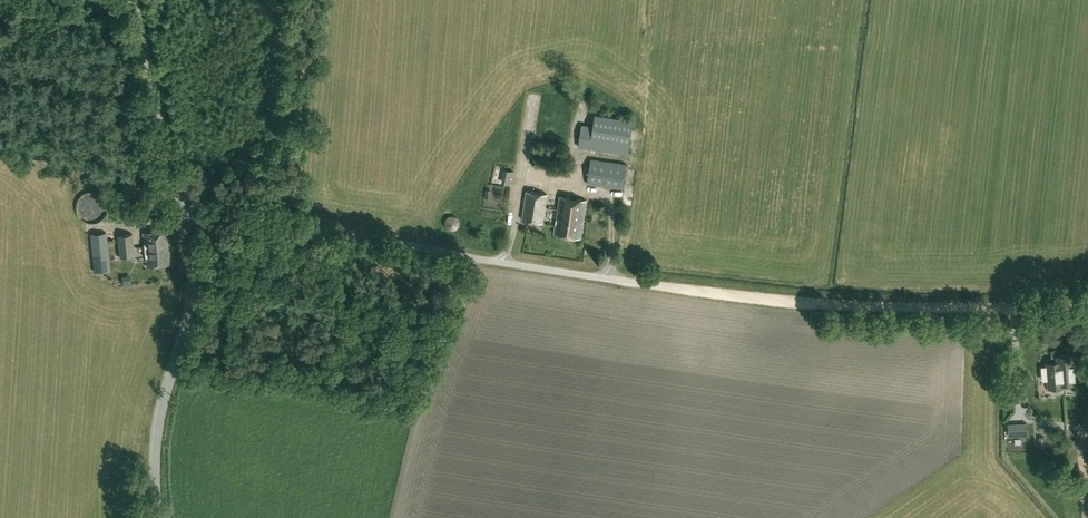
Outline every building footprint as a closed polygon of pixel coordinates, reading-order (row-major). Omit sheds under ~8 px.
[(579,146),(628,154),(633,120),(595,114),(594,126),(582,124),(579,146)] [(622,188),(626,164),(591,158),(587,183),(622,188)] [(543,222),(547,194),(527,191),(522,219),(543,222)] [(554,233),(568,235),(581,237),(586,200),(560,196),(554,233)] [(114,199),(116,221),(128,220),(126,198),(114,199)] [(460,222),(459,220),(459,219),(458,218),(457,217),(456,216),(455,215),(453,215),(452,215),(450,215),(449,216),(447,216),(446,217),(445,218),(445,220),(444,221),(444,223),(444,224),(445,226),(445,227),(446,228),(447,229),(449,230),(450,230),(452,230),(453,230),(454,230),(456,229),(457,229),(458,227),(459,226),(459,225),(460,223),(460,222)] [(170,263),(166,230),(143,232),(146,266),(170,263)] [(110,270),(106,232),(90,234),(94,271),(110,270)] [(134,255),(132,233),(117,235),(120,257),(134,255)] [(1064,387),(1064,385),(1076,384),(1076,373),(1075,373),(1073,355),(1057,356),(1058,362),(1047,363),(1049,388),(1050,388),(1049,390),(1050,392),(1053,394),(1061,393),(1063,391),(1064,389),(1063,387),(1064,387)]
